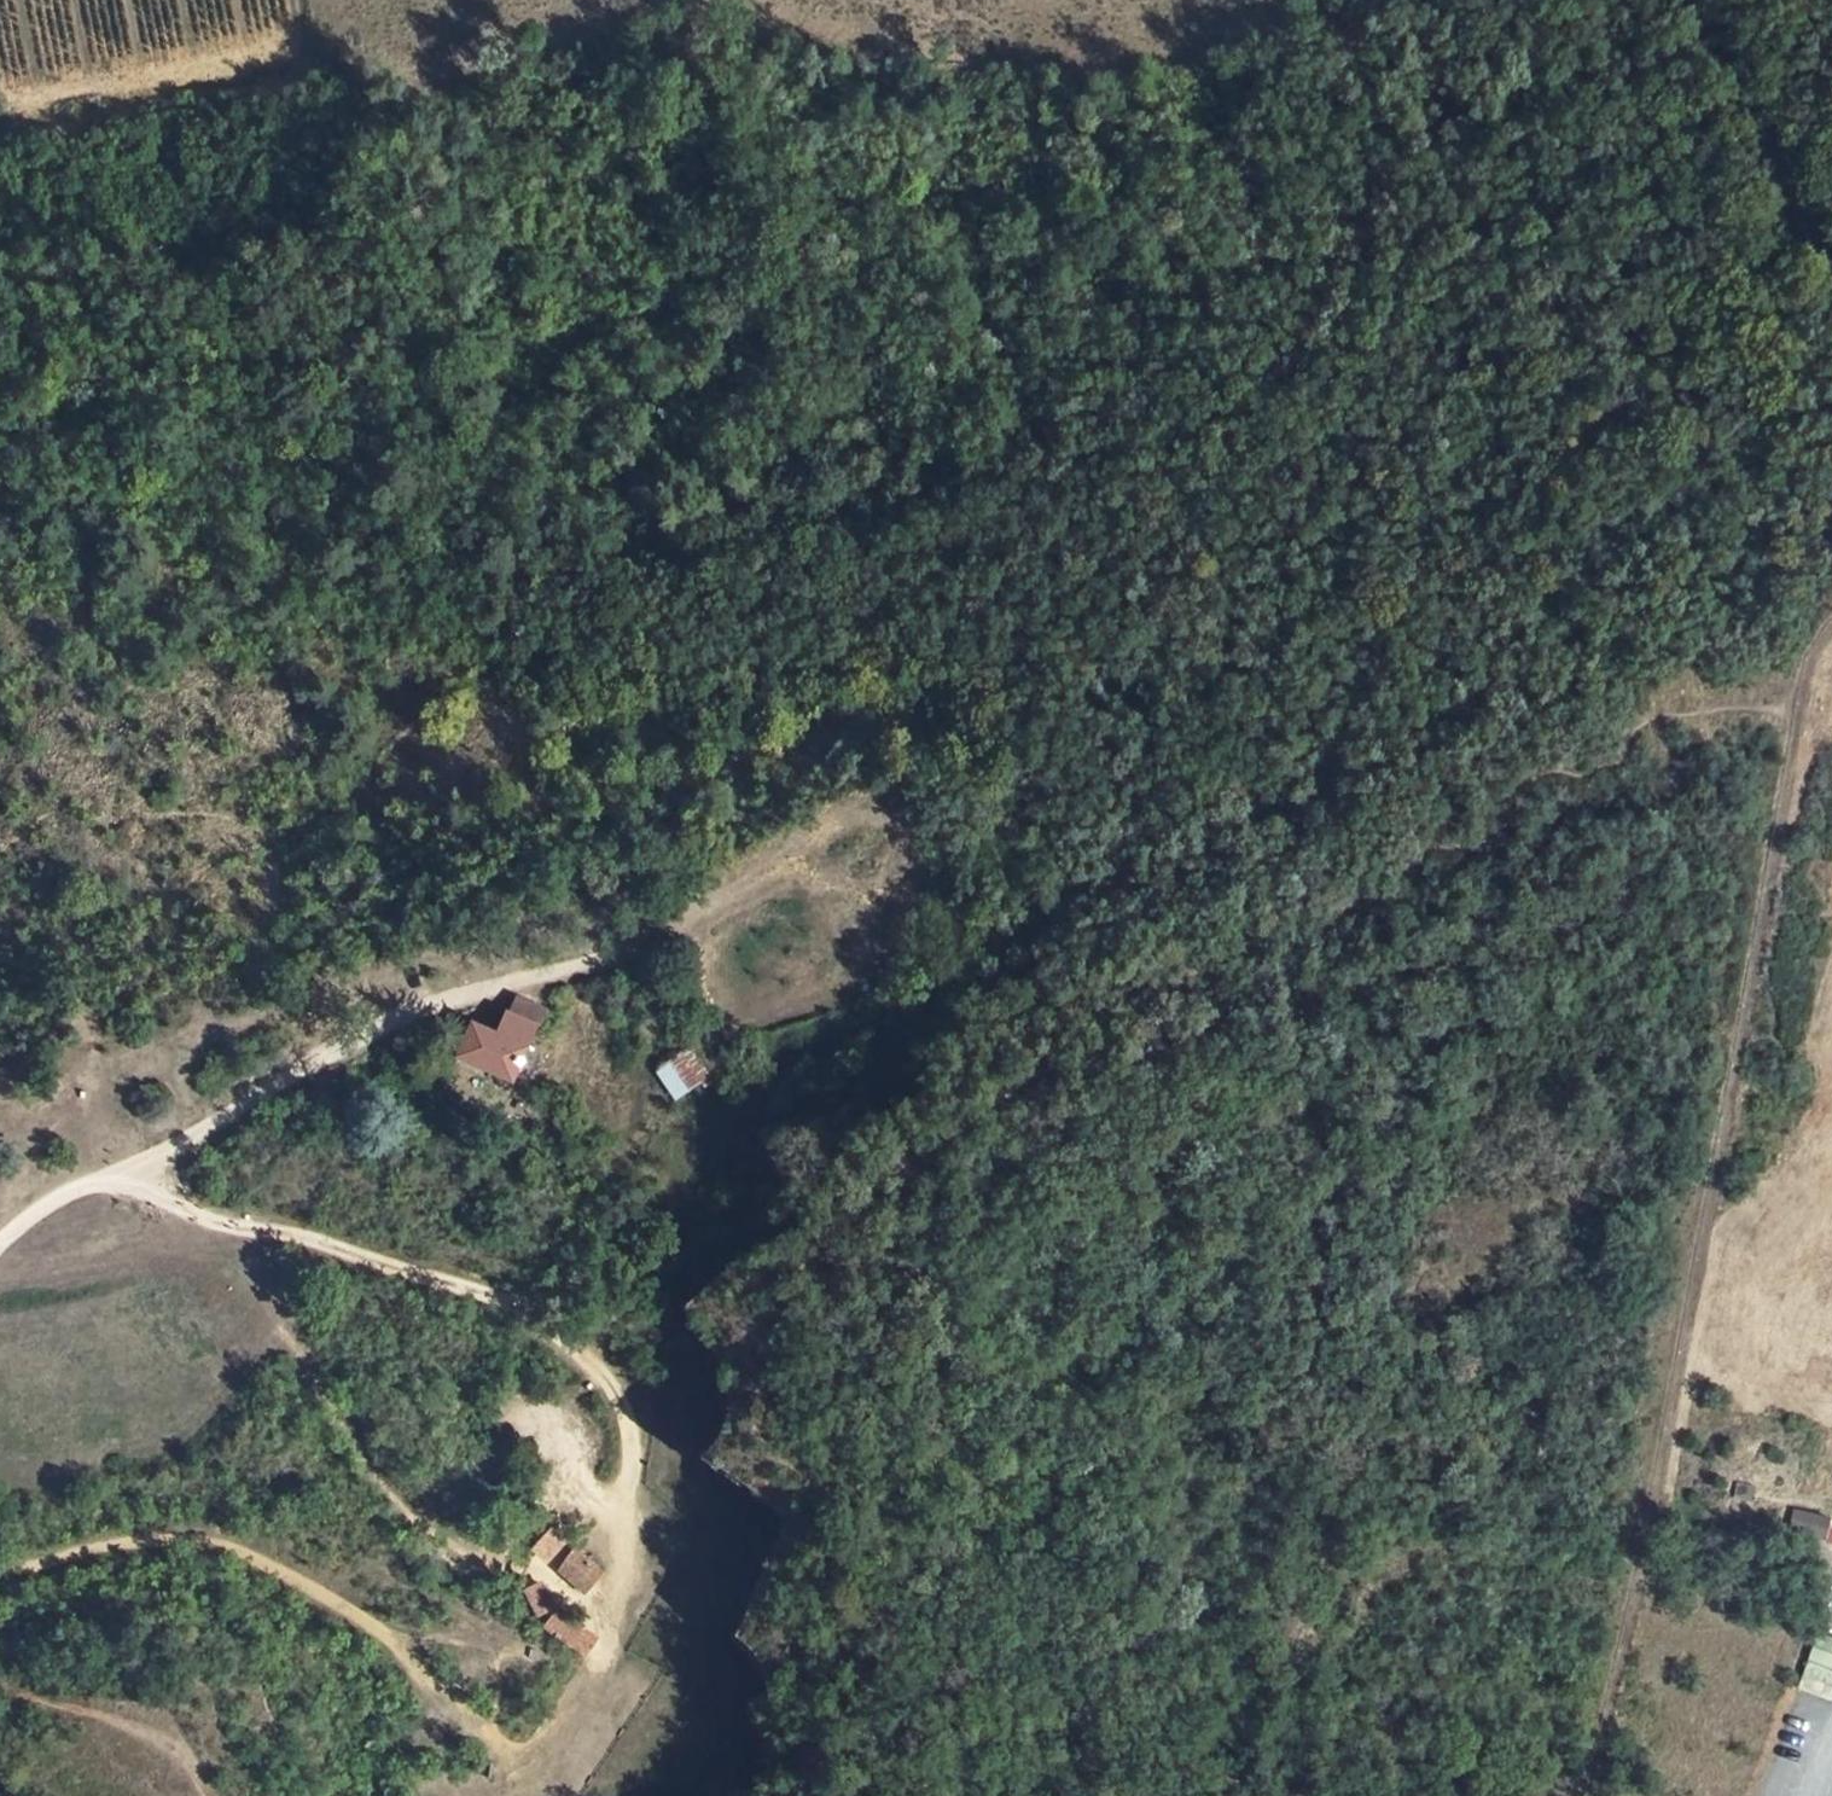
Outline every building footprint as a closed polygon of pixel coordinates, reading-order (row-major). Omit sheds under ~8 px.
[(479,1023),(463,1059),(518,1084),(550,1012),(524,1000),(507,1036),(479,1023)] [(688,1045),(653,1069),(674,1099),(709,1075),(688,1045)] [(1823,1555),(1827,1513),(1791,1509),(1787,1552),(1823,1555)] [(607,1571),(581,1548),(562,1570),(588,1592),(607,1571)] [(525,1593),(538,1616),(557,1605),(544,1582),(525,1593)] [(546,1628),(588,1658),(603,1637),(561,1607),(546,1628)]
